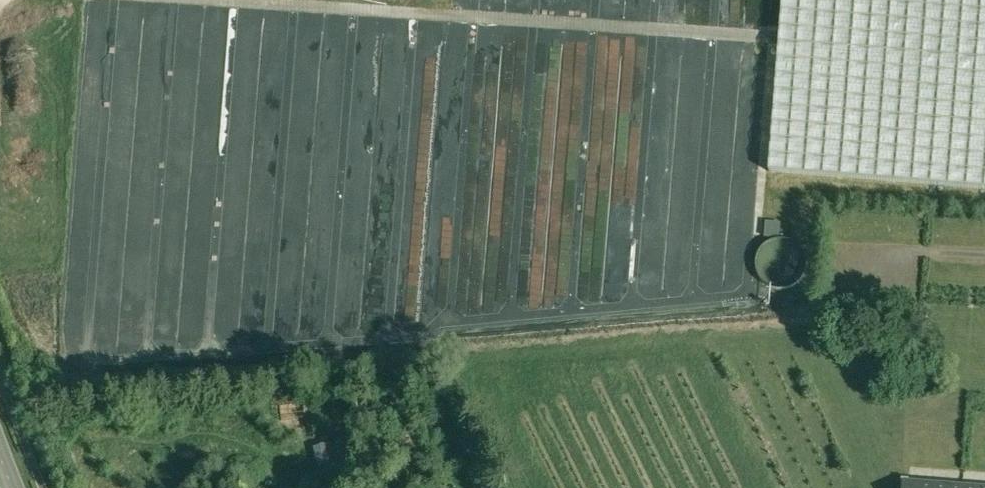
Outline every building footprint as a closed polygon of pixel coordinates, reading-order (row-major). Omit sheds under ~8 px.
[(775,180),(824,184),(831,0),(789,0),(775,180)] [(824,184),(984,197),(984,0),(831,0),(824,184)] [(780,223),(766,222),(765,237),(778,238),(780,223)] [(905,487),(984,487),(908,482),(909,479),(901,478),(901,485),(905,486),(905,487)]
